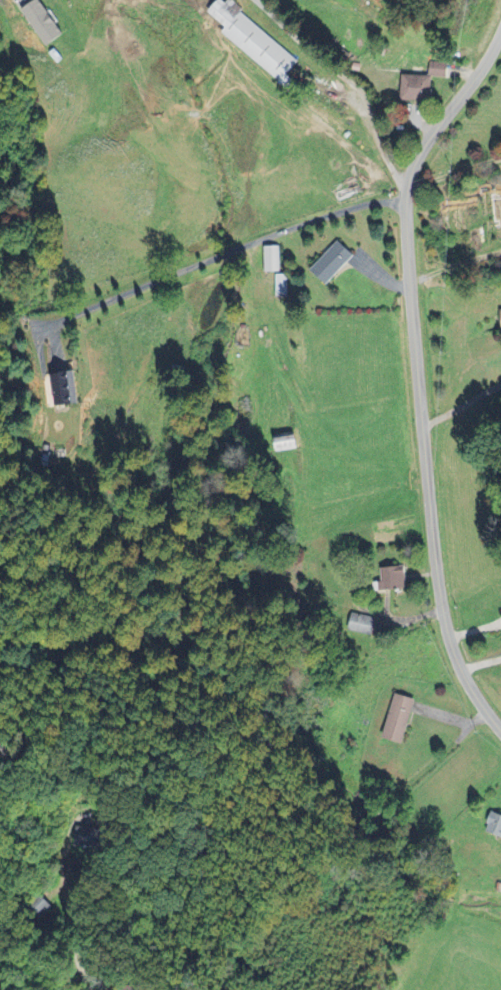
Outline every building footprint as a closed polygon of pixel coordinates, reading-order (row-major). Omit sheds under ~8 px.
[(43,47),(60,37),(40,0),(23,9),(43,47)] [(225,0),(221,0),(210,13),(228,28),(223,35),(292,93),(299,84),(289,76),(300,63),(225,0)] [(431,77),(449,78),(449,64),(431,63),(431,77)] [(404,101),(433,103),(434,77),(405,76),(404,101)] [(314,271),(329,286),(357,257),(342,242),(314,271)] [(279,248),(263,248),(264,273),(280,273),(279,248)] [(277,299),(287,298),(287,275),(276,276),(277,299)] [(299,451),(298,435),(276,436),(277,452),(299,451)] [(407,591),(406,568),(386,569),(386,591),(407,591)] [(406,745),(416,700),(395,695),(385,740),(406,745)] [(495,813),(486,832),(500,838),(500,815),(495,813)]
